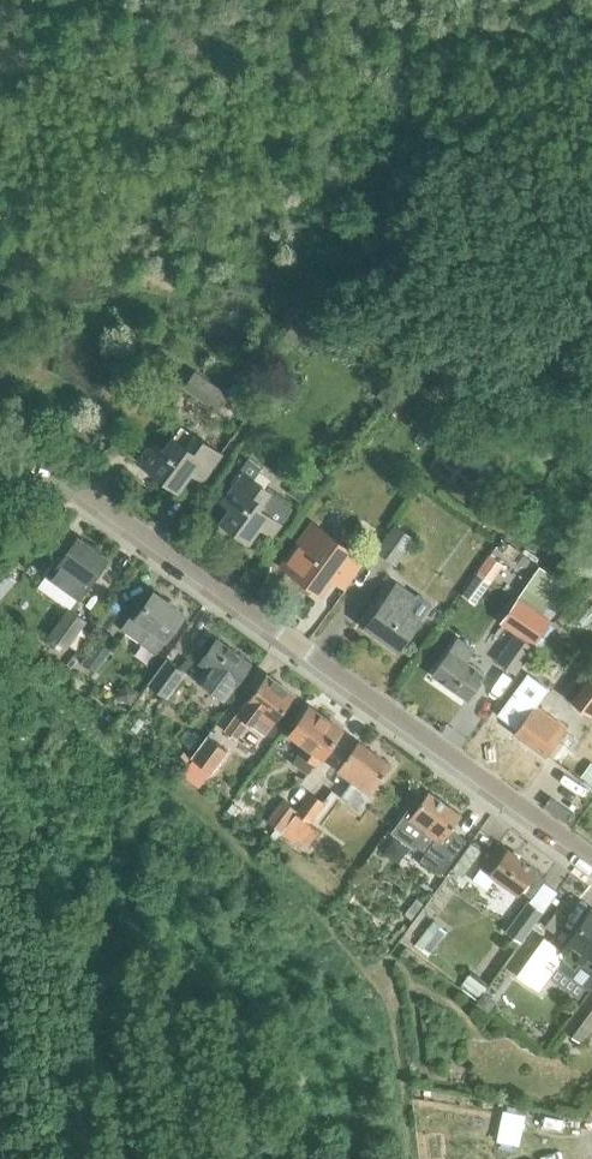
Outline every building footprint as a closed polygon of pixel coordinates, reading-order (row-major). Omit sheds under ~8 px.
[(196,371),(184,387),(217,411),(228,395),(196,371)] [(137,461),(177,490),(191,471),(202,480),(221,454),(181,425),(163,450),(152,442),(137,461)] [(252,479),(261,466),(249,458),(232,482),(235,484),(222,502),(231,508),(221,521),(239,534),(250,519),(273,535),(292,508),(252,479)] [(291,550),(281,565),(293,574),(310,586),(320,593),(331,578),(344,587),(364,560),(312,522),(302,534),(291,550)] [(377,550),(386,557),(395,563),(413,538),(404,532),(395,525),(377,550)] [(44,574),(65,588),(78,597),(88,583),(89,584),(107,558),(79,538),(62,562),(55,558),(44,574)] [(518,596),(500,622),(517,633),(516,635),(533,647),(552,621),(541,613),(563,584),(540,566),(518,596)] [(14,581),(0,569),(0,598),(14,581)] [(477,573),(461,595),(474,604),(490,582),(477,573)] [(389,596),(366,627),(397,649),(419,619),(430,603),(416,593),(414,597),(412,596),(397,585),(389,596)] [(122,629),(156,653),(184,614),(155,593),(138,616),(133,613),(122,629)] [(53,633),(51,635),(67,647),(69,644),(85,621),(87,618),(71,607),(70,610),(53,633)] [(516,635),(498,661),(516,673),(533,647),(516,635)] [(83,663),(96,672),(114,646),(100,637),(83,663)] [(199,663),(208,668),(199,680),(225,699),(252,663),(218,638),(199,663)] [(433,675),(467,699),(485,674),(466,660),(474,649),(458,638),(433,675)] [(149,683),(167,696),(185,672),(167,659),(149,683)] [(590,716),(591,713),(591,673),(571,701),(590,716)] [(238,714),(226,731),(236,739),(248,722),(251,724),(266,735),(274,723),(294,695),(266,675),(246,703),(238,714)] [(121,689),(117,696),(129,704),(138,692),(131,688),(121,689)] [(531,709),(515,733),(546,756),(567,728),(535,704),(531,709)] [(299,753),(315,765),(321,757),(322,758),(343,729),(310,706),(289,734),(305,745),(299,753)] [(193,759),(211,773),(228,750),(209,737),(193,759)] [(353,780),(342,797),(358,809),(370,793),(391,765),(358,741),(337,769),(353,780)] [(178,756),(187,764),(193,756),(183,749),(178,756)] [(393,829),(395,835),(410,846),(416,845),(426,852),(421,860),(441,874),(466,839),(451,829),(461,815),(428,791),(415,810),(410,806),(393,829)] [(309,822),(324,802),(311,792),(282,833),(293,841),(296,837),(308,846),(319,830),(309,822)] [(268,822),(282,831),(297,810),(283,800),(268,822)] [(499,843),(481,867),(518,895),(521,890),(532,898),(533,896),(546,878),(536,871),(536,870),(499,843)] [(416,899),(405,914),(412,919),(423,904),(416,899)] [(528,900),(506,931),(521,942),(543,911),(528,900)] [(575,969),(580,961),(591,969),(591,910),(558,956),(575,969)] [(415,944),(429,955),(441,939),(428,928),(415,944)] [(525,981),(539,990),(558,963),(545,953),(544,954),(537,949),(518,974),(526,979),(525,981)] [(471,971),(463,982),(482,995),(490,984),(471,971)] [(562,1029),(580,1042),(591,1025),(591,987),(562,1029)] [(484,992),(477,1003),(486,1010),(494,999),(484,992)]
